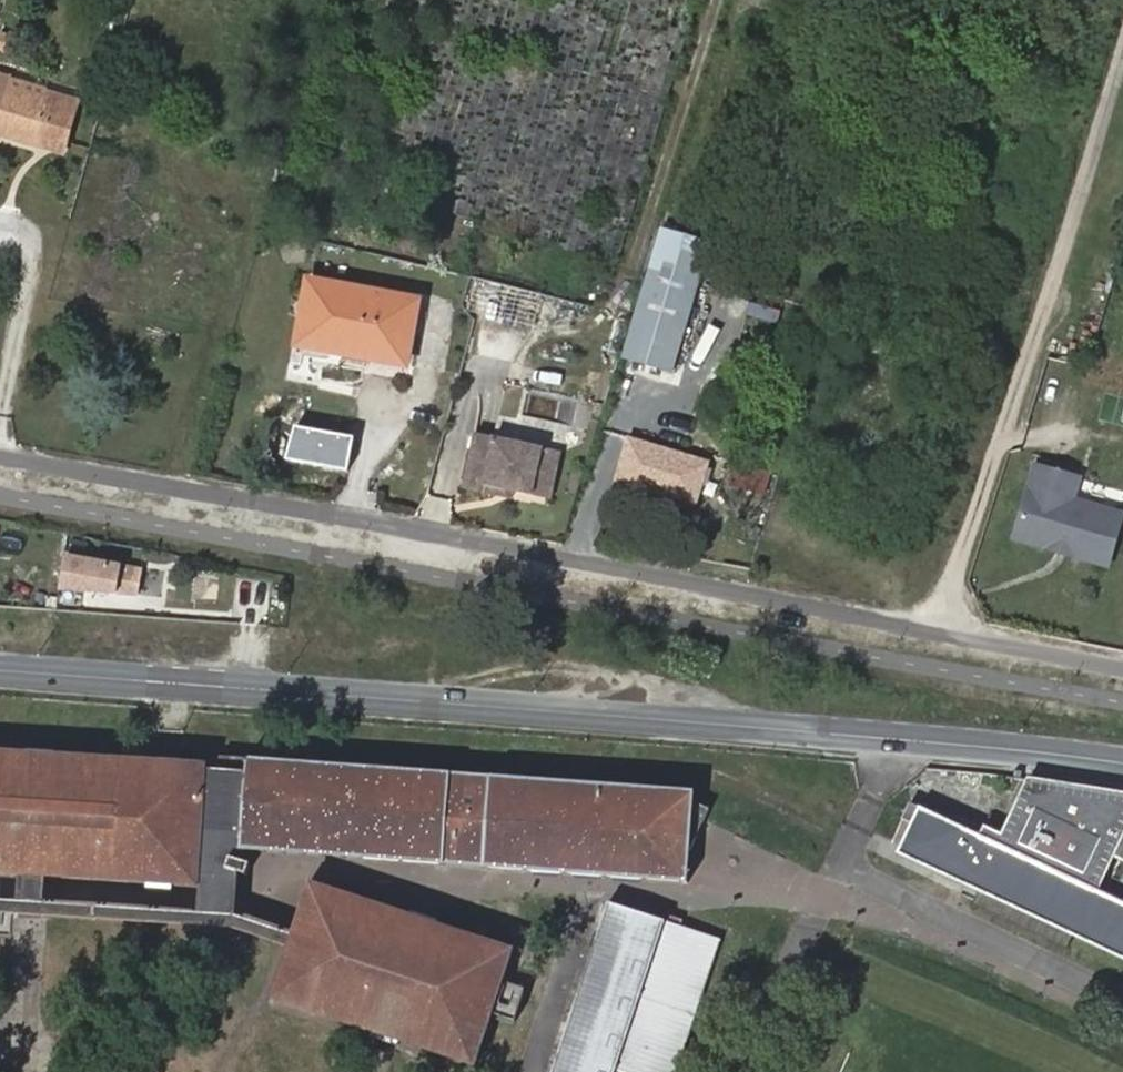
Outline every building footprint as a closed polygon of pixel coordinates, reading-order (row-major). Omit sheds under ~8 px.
[(20,37),(3,31),(0,40),(0,52),(13,57),(20,37)] [(8,76),(0,74),(0,134),(32,143),(35,134),(63,141),(75,96),(43,87),(41,97),(6,87),(8,76)] [(43,87),(8,76),(6,87),(41,97),(43,87)] [(35,134),(32,143),(60,151),(63,141),(35,134)] [(709,242),(665,228),(625,358),(670,372),(709,242)] [(369,346),(366,355),(409,363),(421,300),(312,279),(300,344),(326,348),(330,337),(369,346)] [(326,348),(366,355),(369,346),(330,337),(326,348)] [(462,479),(509,489),(529,493),(539,448),(472,433),(462,479)] [(706,460),(635,440),(622,481),(694,501),(706,460)] [(558,452),(539,448),(529,493),(548,497),(558,452)] [(770,471),(740,463),(735,482),(764,490),(770,471)] [(1044,533),(1062,470),(1039,463),(1020,525),(1044,533)] [(1122,521),(1122,513),(1075,498),(1082,476),(1062,470),(1044,533),(1112,554),(1122,521)] [(462,479),(460,487),(508,497),(509,489),(462,479)] [(1041,543),(1044,533),(1020,525),(1017,535),(1041,543)] [(1112,554),(1044,533),(1041,543),(1109,564),(1112,554)] [(145,571),(68,559),(63,592),(142,595),(145,571)] [(199,829),(200,818),(203,765),(0,753),(0,870),(19,872),(47,874),(195,883),(198,837),(199,829)] [(217,753),(213,830),(240,832),(239,849),(482,865),(488,772),(217,753)] [(1027,782),(1002,835),(987,828),(982,840),(914,807),(909,818),(918,822),(904,851),(981,888),(997,895),(1044,918),(1059,925),(1122,955),(1122,905),(1098,893),(1122,840),(1122,796),(1027,782)] [(192,914),(234,916),(238,857),(239,849),(240,832),(213,830),(199,829),(198,837),(195,883),(192,914)] [(482,874),(482,865),(239,849),(238,857),(482,874)] [(297,935),(234,916),(192,914),(46,904),(47,874),(19,872),(16,902),(0,901),(0,915),(233,931),(292,950),(297,935)] [(488,1014),(493,1000),(510,951),(314,888),(297,935),(292,950),(275,998),(472,1063),(488,1014)] [(609,904),(550,1071),(616,1071),(674,1071),(720,940),(609,904)] [(510,1006),(493,1000),(488,1014),(505,1020),(510,1006)]
